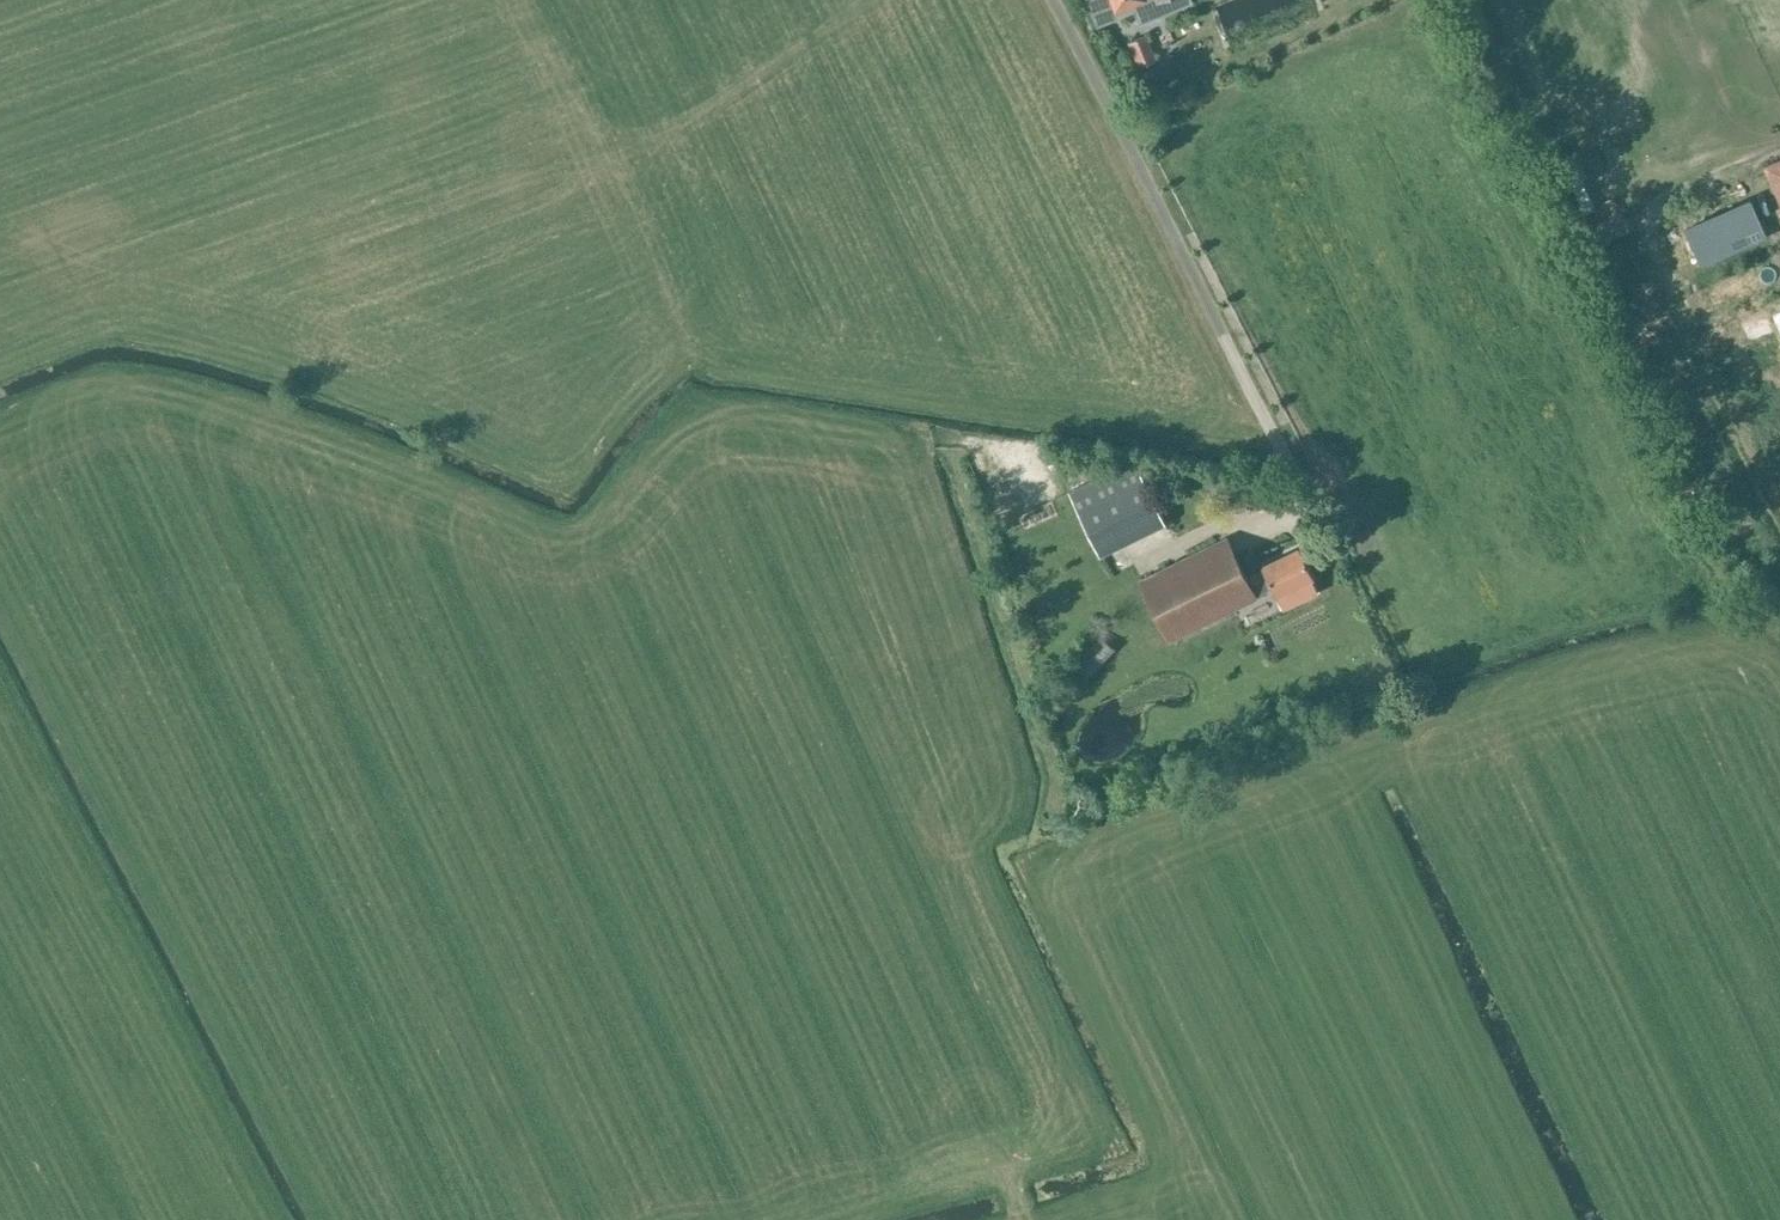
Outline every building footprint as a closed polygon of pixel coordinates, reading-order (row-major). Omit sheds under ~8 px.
[(1192,0),(1089,0),(1101,27),(1135,12),(1141,25),(1193,2),(1192,0)] [(1141,67),(1158,60),(1148,37),(1131,44),(1141,67)] [(1766,168),(1767,172),(1754,179),(1761,194),(1758,196),(1766,214),(1779,207),(1779,162),(1766,168)] [(1684,228),(1701,264),(1766,234),(1750,198),(1684,228)] [(1168,523),(1136,459),(1104,475),(1099,464),(1065,481),(1102,556),(1168,523)] [(1247,579),(1228,537),(1138,580),(1169,644),(1259,599),(1258,595),(1273,588),(1284,610),(1320,592),(1314,580),(1316,579),(1299,547),(1261,565),(1263,570),(1247,579)]
